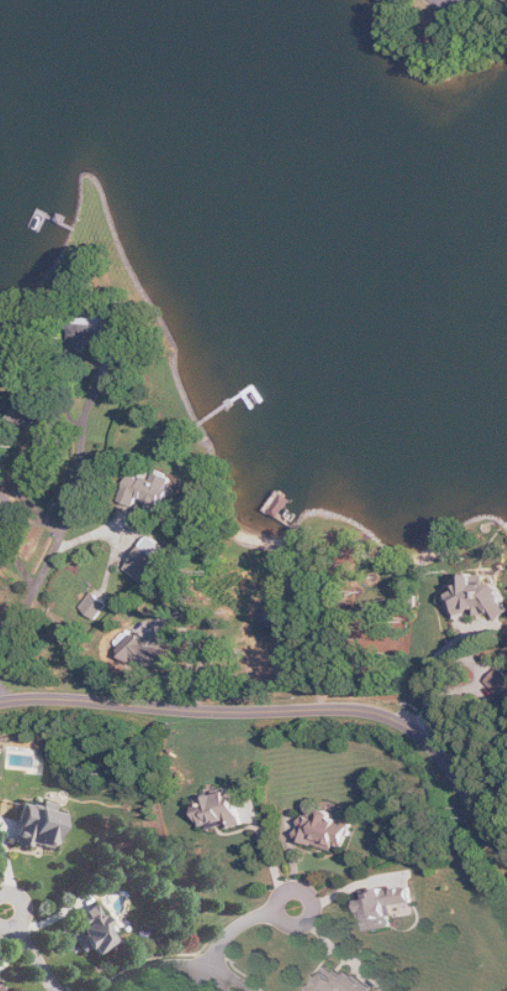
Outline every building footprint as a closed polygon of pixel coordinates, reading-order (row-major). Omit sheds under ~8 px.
[(120,326),(80,324),(79,353),(89,353),(89,345),(102,345),(102,354),(119,354),(120,326)] [(174,477),(153,470),(151,470),(149,476),(130,475),(126,487),(126,501),(135,504),(138,497),(148,501),(148,507),(158,510),(162,498),(167,498),(174,477)] [(126,566),(147,583),(164,561),(167,564),(175,553),(151,534),(126,566)] [(451,613),(476,612),(476,613),(505,612),(504,581),(480,582),(479,573),(466,573),(467,589),(450,589),(451,613)] [(80,606),(96,618),(109,602),(93,590),(80,606)] [(118,646),(134,673),(166,654),(160,643),(151,648),(141,632),(118,646)] [(244,823),(235,789),(196,798),(203,829),(227,823),(228,827),(244,823)] [(12,842),(30,846),(31,842),(52,847),(61,812),(22,802),(12,842)] [(297,837),(333,850),(336,842),(346,846),(355,820),(324,809),(321,819),(305,813),(297,837)] [(361,889),(366,929),(393,926),(390,905),(413,902),(411,886),(386,889),(386,886),(361,889)] [(71,931),(82,951),(91,946),(95,953),(117,941),(103,913),(101,914),(95,902),(75,913),(81,925),(71,931)] [(330,961),(308,990),(374,990),(330,961)]
